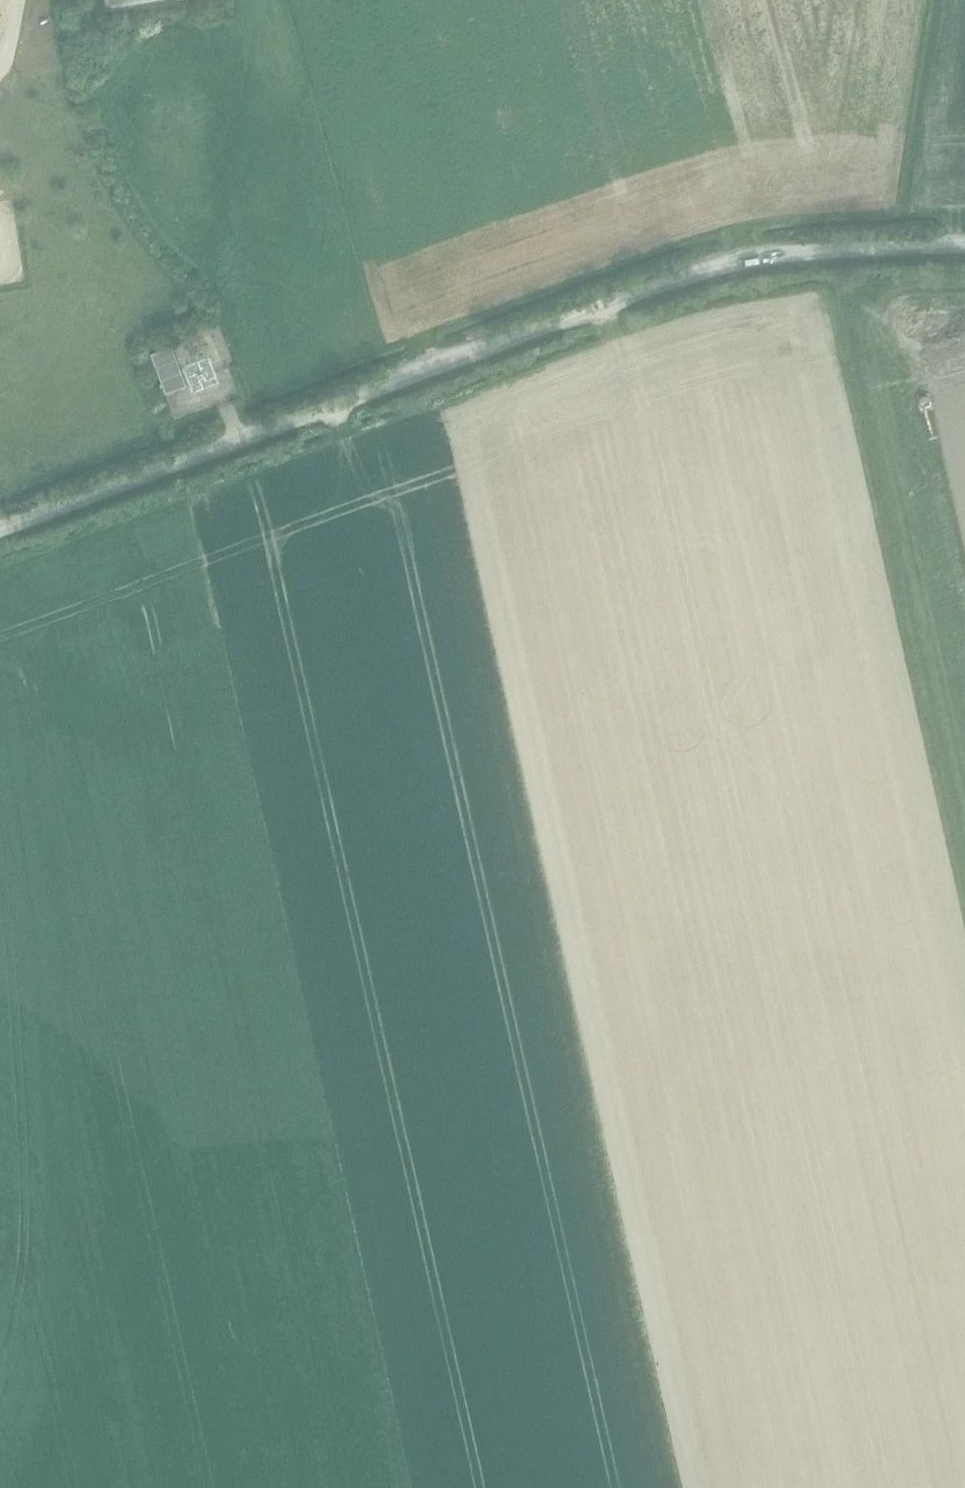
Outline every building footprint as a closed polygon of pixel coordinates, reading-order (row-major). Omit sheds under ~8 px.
[(152,350),(166,388),(186,381),(172,343),(152,350)]
